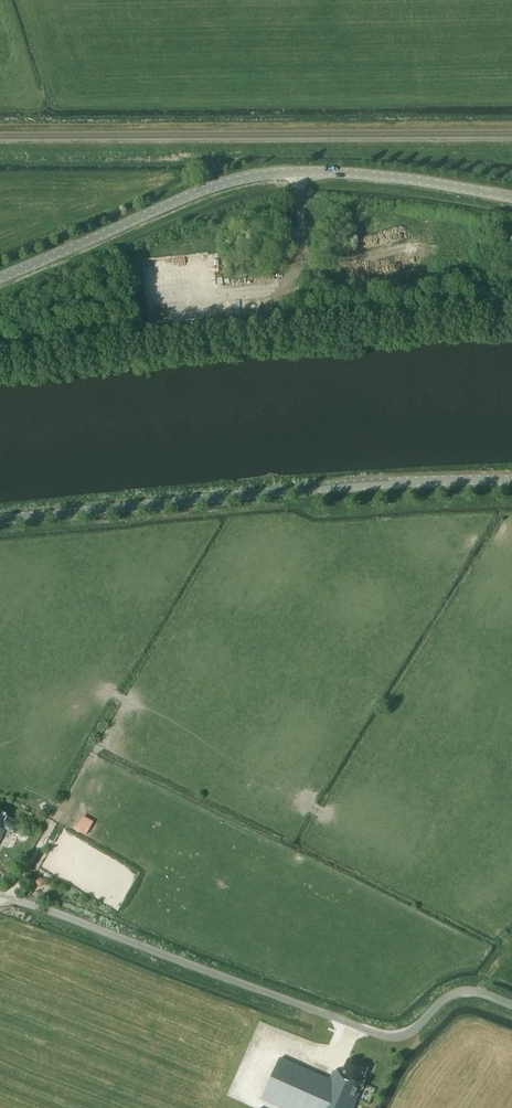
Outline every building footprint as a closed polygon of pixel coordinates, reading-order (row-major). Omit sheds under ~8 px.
[(19,824),(6,817),(6,816),(0,812),(0,840),(2,837),(1,836),(5,829),(13,834),(19,824)] [(56,840),(45,866),(51,869),(60,849),(62,850),(65,844),(56,840)] [(41,875),(36,881),(41,885),(46,879),(41,875)] [(349,1060),(347,1059),(341,1073),(334,1070),(334,1071),(333,1070),(329,1081),(324,1079),(280,1059),(261,1100),(280,1107),(354,1107),(361,1092),(359,1092),(365,1079),(363,1078),(367,1069),(357,1064),(356,1063),(355,1061),(351,1059),(349,1060)]
